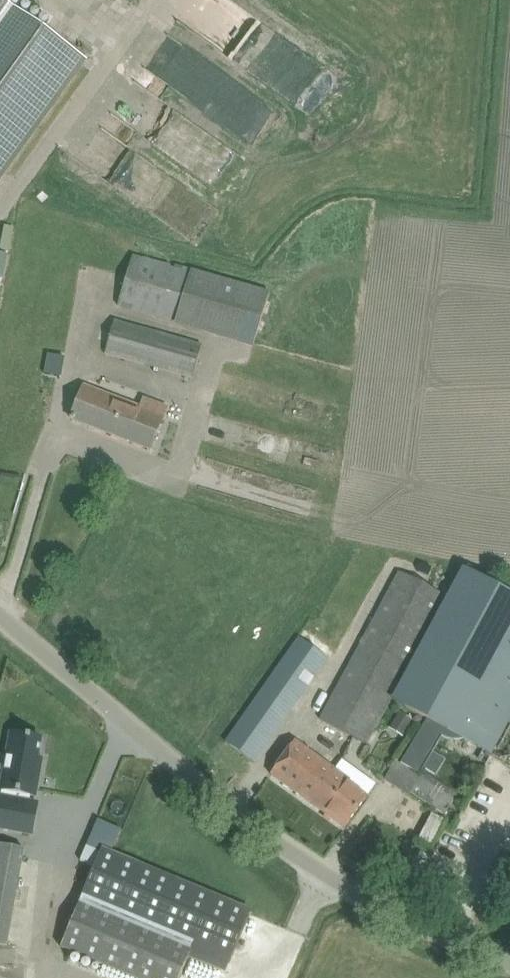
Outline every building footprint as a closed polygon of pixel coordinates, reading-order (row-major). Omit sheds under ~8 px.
[(4,0),(0,0),(0,180),(88,61),(4,0)] [(110,9),(116,0),(97,0),(110,9)] [(206,44),(301,109),(321,79),(226,15),(206,44)] [(174,89),(199,115),(226,89),(202,63),(174,89)] [(118,128),(194,174),(206,154),(189,144),(203,119),(153,89),(148,98),(139,93),(118,128)] [(243,125),(251,103),(223,92),(212,122),(228,128),(231,121),(243,125)] [(255,345),(270,290),(134,252),(118,306),(255,345)] [(42,416),(62,297),(0,287),(0,409),(42,416)] [(108,354),(175,374),(193,379),(202,347),(117,322),(108,354)] [(71,418),(111,433),(124,401),(84,386),(71,418)] [(124,401),(111,433),(151,449),(167,408),(142,398),(139,407),(124,401)] [(12,465),(15,450),(0,448),(0,463),(12,465)] [(322,723),(366,746),(446,597),(401,573),(322,723)] [(400,692),(400,696),(404,703),(407,706),(426,717),(411,746),(401,763),(420,773),(424,767),(437,775),(440,769),(445,761),(433,753),(443,737),(446,738),(449,739),(451,739),(453,740),(455,740),(458,740),(464,739),(492,754),(509,720),(509,594),(480,577),(477,576),(472,575),(466,576),(463,578),(460,581),(403,682),(400,689),(400,692)] [(255,762),(267,746),(330,657),(301,637),(226,742),(255,762)] [(413,719),(400,711),(389,729),(403,737),(413,719)] [(11,733),(0,790),(35,796),(42,759),(38,758),(41,738),(11,733)] [(312,803),(336,769),(296,741),(272,774),(312,803)] [(356,769),(343,760),(336,769),(312,803),(345,827),(367,796),(347,781),(356,769)] [(396,762),(384,781),(407,795),(409,792),(419,777),(396,762)] [(419,777),(409,792),(434,809),(446,816),(456,800),(454,799),(454,800),(419,777)] [(0,796),(0,829),(32,834),(36,817),(30,816),(32,802),(0,796)] [(432,849),(446,820),(432,813),(417,841),(432,849)] [(5,845),(0,844),(0,944),(7,945),(24,849),(5,845)] [(94,867),(60,947),(134,977),(180,977),(189,957),(226,972),(250,914),(86,846),(80,861),(94,867)]
